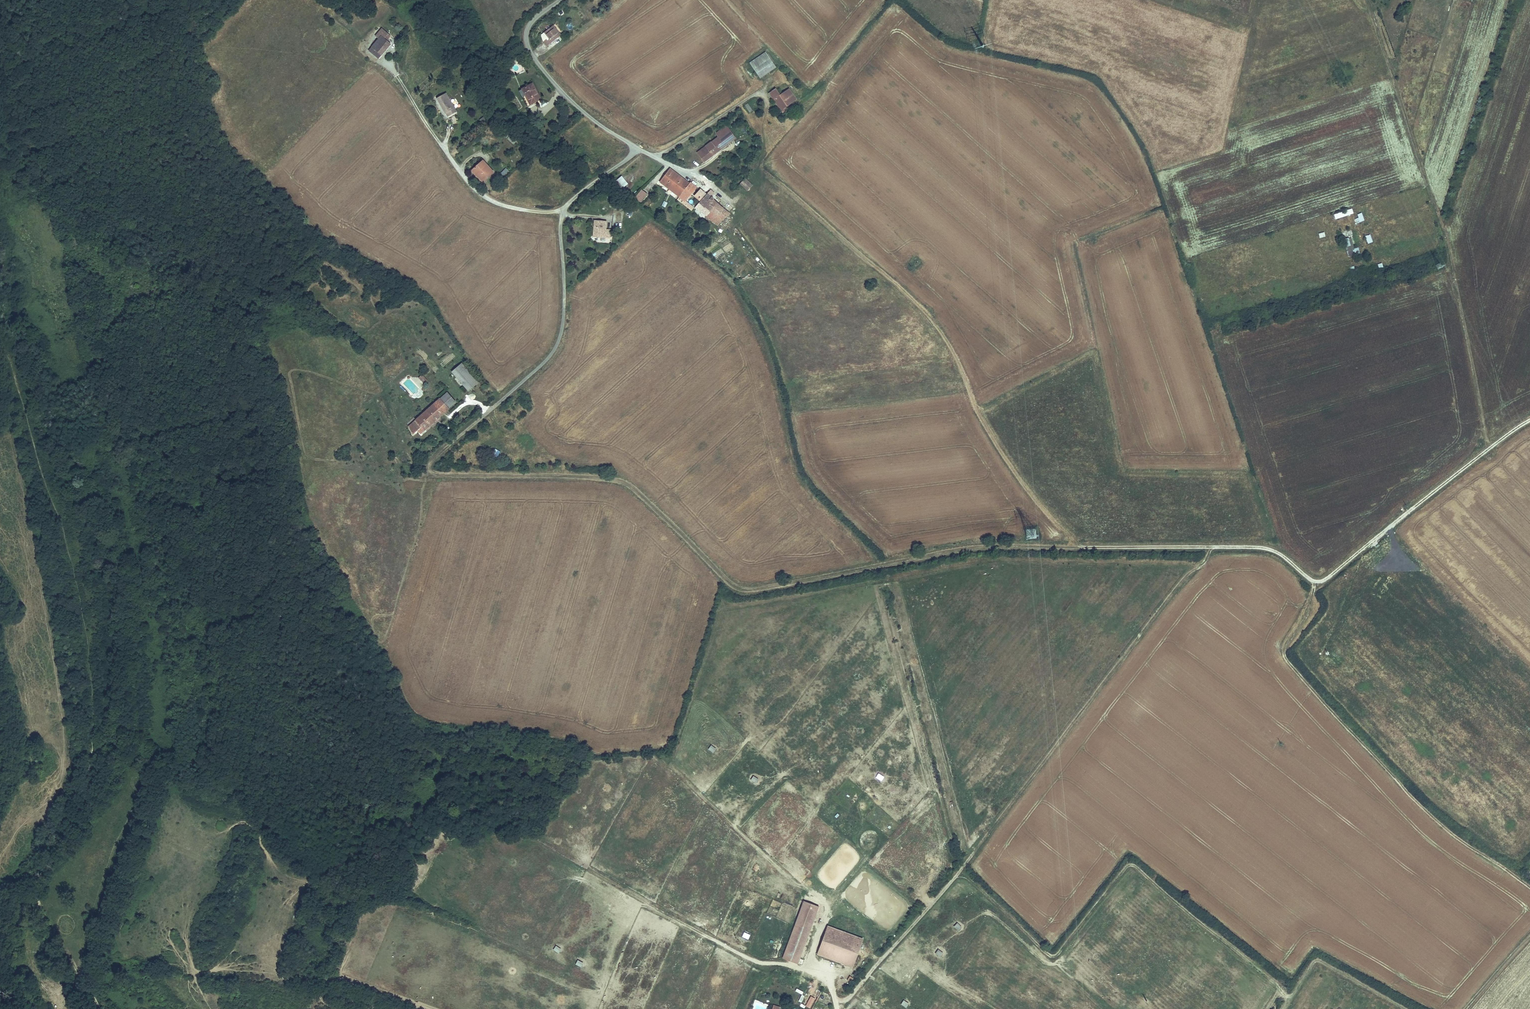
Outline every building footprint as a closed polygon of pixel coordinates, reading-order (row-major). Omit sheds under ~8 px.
[(547,40),(544,43),(547,47),(562,37),(553,26),(546,32),(551,40),(549,41),(547,40)] [(386,35),(388,34),(381,28),(374,35),(377,37),(368,47),(378,56),(392,40),(389,38),(386,35)] [(551,40),(546,32),(543,34),(544,43),(547,40),(549,41),(551,40)] [(776,68),(768,57),(765,53),(749,64),(752,69),(760,79),(776,68)] [(532,83),(522,89),(531,104),(540,98),(532,83)] [(776,89),(769,95),(774,101),(776,100),(784,110),(797,100),(789,89),(781,96),(776,89)] [(436,99),(446,115),(452,111),(456,117),(459,115),(445,93),(436,99)] [(744,105),(749,113),(753,110),(748,103),(744,105)] [(452,111),(446,115),(450,121),(456,117),(452,111)] [(696,155),(704,164),(736,139),(726,126),(714,135),(716,138),(708,145),(696,155)] [(484,160),(473,169),(483,182),(495,172),(484,160)] [(689,185),(668,171),(659,184),(678,198),(689,185)] [(741,180),(738,184),(747,191),(752,185),(743,178),(741,180)] [(627,187),(620,180),(616,184),(622,191),(627,187)] [(689,185),(678,198),(685,203),(696,189),(689,185)] [(643,193),(636,201),(641,205),(647,196),(643,193)] [(696,209),(701,213),(712,200),(706,196),(696,209)] [(699,216),(705,221),(707,218),(719,204),(712,200),(701,213),(699,216)] [(707,218),(719,228),(728,216),(730,215),(731,213),(719,205),(719,204),(707,218)] [(1335,219),(1353,214),(1352,209),(1334,214),(1335,219)] [(1358,218),(1354,219),(1355,223),(1364,221),(1362,213),(1357,214),(1358,218)] [(593,221),(593,234),(608,236),(609,230),(605,230),(605,222),(593,221)] [(1358,248),(1354,249),(1351,238),(1343,240),(1348,256),(1359,253),(1358,248)] [(462,363),(452,372),(469,391),(479,382),(462,363)] [(423,384),(427,381),(422,374),(418,377),(423,384)] [(447,392),(442,396),(452,406),(456,403),(447,392)] [(452,406),(442,396),(412,423),(418,430),(420,429),(422,432),(452,406)] [(1025,541),(1035,542),(1036,530),(1026,529),(1025,541)] [(32,757),(34,768),(47,766),(45,755),(32,757)] [(881,781),(884,777),(878,773),(875,778),(881,781)] [(803,948),(818,906),(803,901),(789,941),(803,948)] [(876,915),(876,926),(892,926),(892,923),(896,923),(896,918),(886,918),(886,912),(883,912),(883,915),(876,915)] [(958,931),(962,928),(957,923),(953,927),(958,931)] [(853,966),(863,938),(827,925),(817,954),(853,966)] [(777,952),(779,947),(768,943),(766,948),(777,952)] [(798,963),(801,955),(790,950),(786,948),(783,958),(798,963)]
